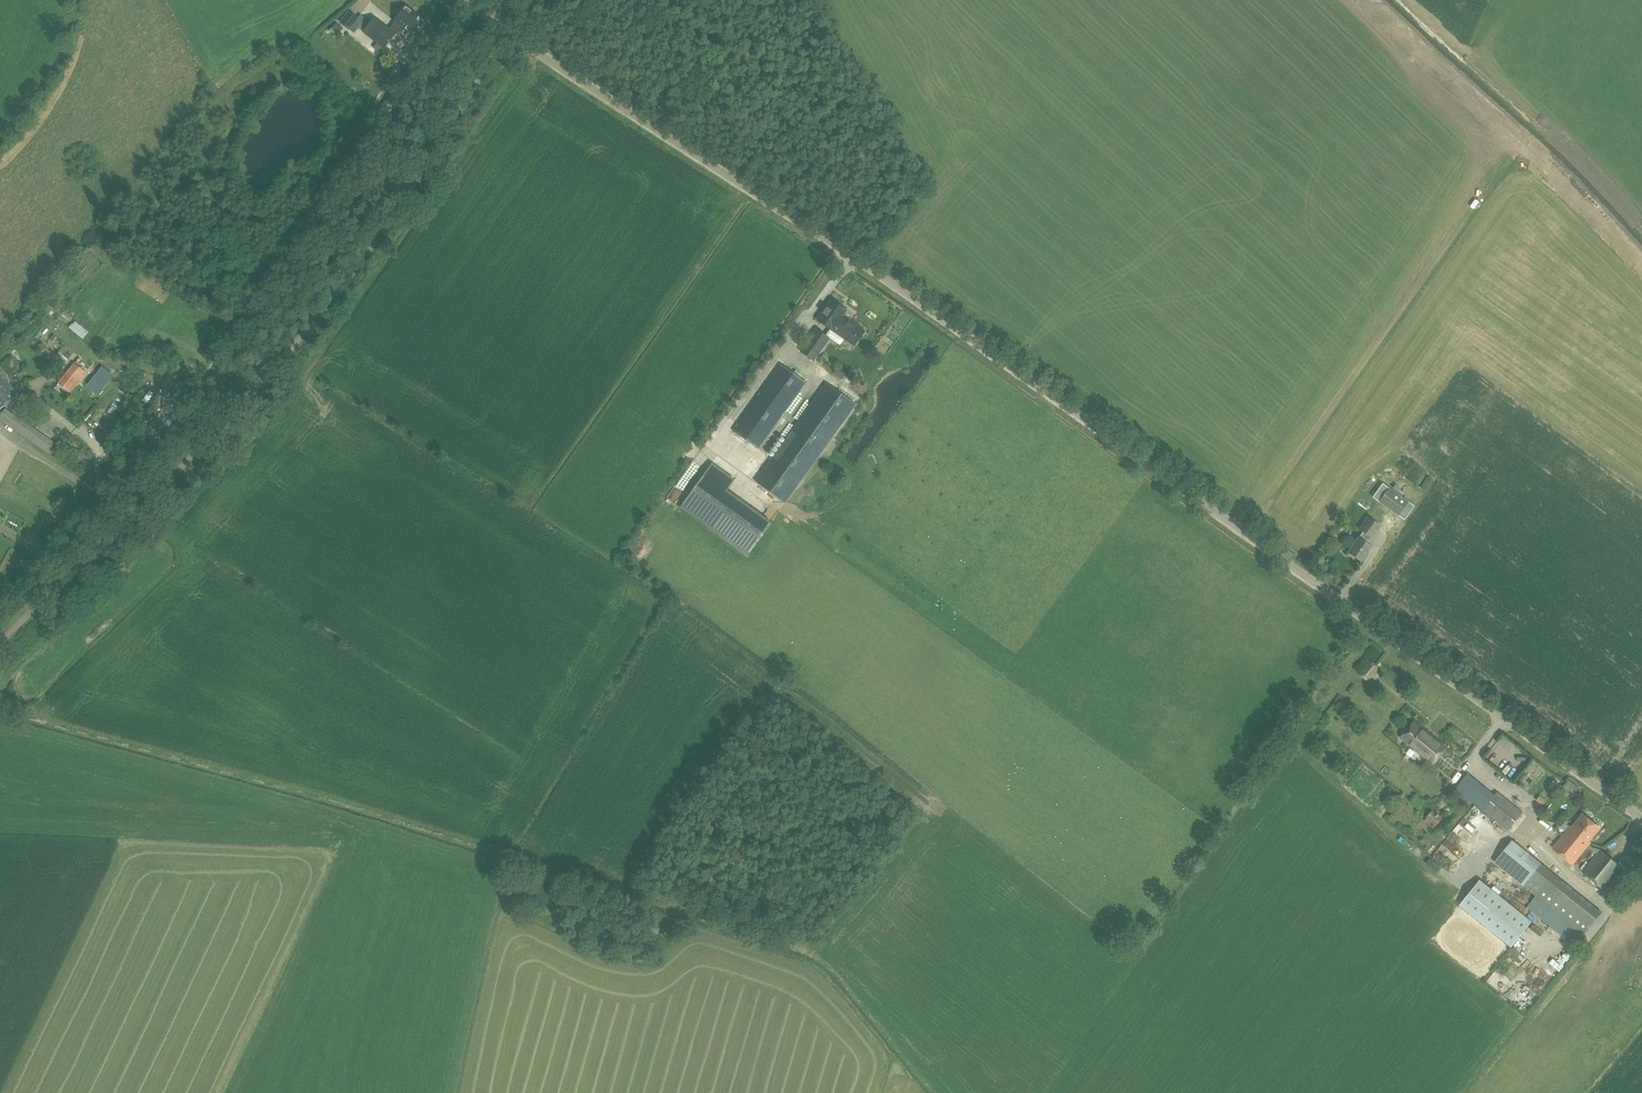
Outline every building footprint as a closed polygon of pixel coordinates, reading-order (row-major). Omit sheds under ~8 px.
[(374,17),(363,31),(384,48),(396,33),(401,25),(413,35),(425,20),(406,5),(394,20),(395,21),(389,29),(374,17)] [(349,11),(340,23),(349,30),(359,19),(349,11)] [(336,34),(341,26),(336,22),(331,30),(336,34)] [(832,300),(818,319),(832,330),(832,329),(844,338),(854,345),(864,331),(864,330),(851,321),(849,323),(841,317),(843,315),(846,310),(832,300)] [(87,342),(94,336),(82,322),(76,328),(87,342)] [(830,338),(826,335),(816,327),(799,351),(814,361),(830,338)] [(49,360),(54,353),(45,346),(40,353),(49,360)] [(876,361),(879,368),(889,364),(886,357),(876,361)] [(78,388),(79,388),(82,384),(80,382),(87,372),(74,361),(57,382),(59,383),(55,388),(66,397),(70,392),(71,393),(76,387),(78,388)] [(757,448),(805,381),(781,364),(733,431),(757,448)] [(87,384),(99,393),(113,375),(102,366),(87,384)] [(18,395),(0,371),(0,408),(18,395)] [(769,462),(756,481),(785,502),(788,498),(802,479),(833,436),(856,404),(826,382),(776,453),(769,462)] [(58,444),(6,408),(0,416),(0,420),(51,455),(58,444)] [(158,451),(165,444),(161,439),(154,446),(158,451)] [(84,454),(75,448),(69,456),(78,462),(84,454)] [(680,508),(747,557),(772,521),(728,489),(735,480),(712,463),(680,508)] [(1414,506),(1382,484),(1372,497),(1404,520),(1414,506)] [(1360,535),(1369,541),(1372,537),(1381,525),(1368,516),(1359,528),(1363,531),(1360,535)] [(1369,541),(1360,535),(1359,537),(1358,536),(1348,551),(1361,561),(1372,546),(1367,543),(1369,541)] [(1361,674),(1367,679),(1376,669),(1369,663),(1361,674)] [(1402,738),(1423,755),(1434,764),(1447,749),(1436,740),(1415,723),(1402,738)] [(1494,796),(1468,774),(1457,788),(1483,809),(1494,796)] [(1497,792),(1494,796),(1483,809),(1509,830),(1523,813),(1497,792)] [(1436,825),(1443,817),(1433,808),(1426,817),(1436,825)] [(1584,860),(1580,856),(1591,843),(1590,842),(1601,828),(1584,814),(1572,827),(1571,826),(1553,848),(1573,864),(1574,863),(1578,867),(1584,860)] [(1536,855),(1529,850),(1514,838),(1501,855),(1495,863),(1516,879),(1551,907),(1585,935),(1607,908),(1578,884),(1574,889),(1569,885),(1534,856),(1536,855)] [(1601,850),(1598,853),(1594,850),(1590,855),(1594,859),(1583,872),(1604,890),(1623,867),(1601,850)] [(1533,922),(1481,880),(1460,907),(1512,948),(1533,922)]
